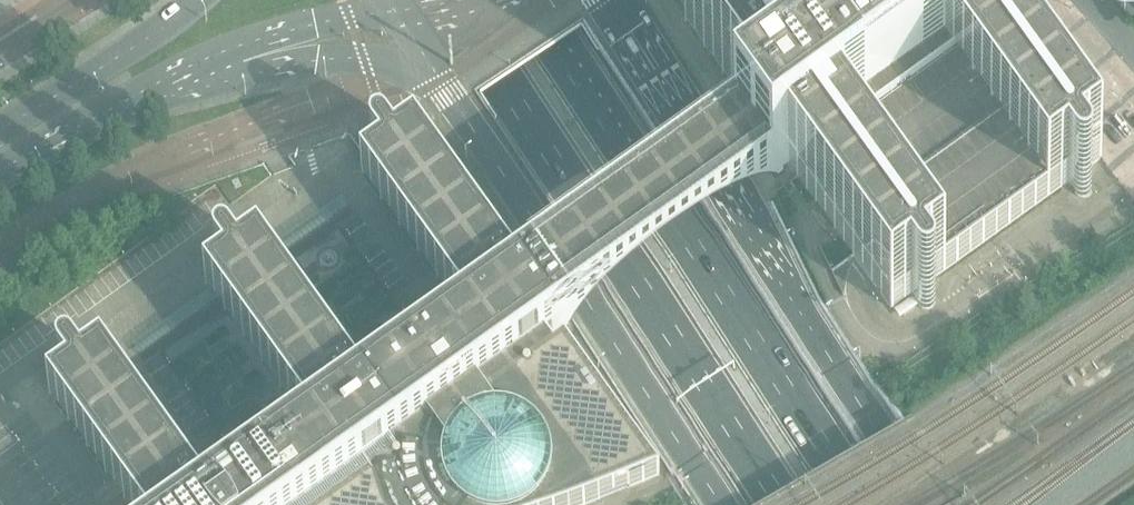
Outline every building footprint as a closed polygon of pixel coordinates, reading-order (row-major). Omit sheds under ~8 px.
[(751,112),(736,123),(519,279),(416,136),(396,150),(388,139),(385,136),(381,135),(377,136),(374,138),(372,142),(372,146),(373,150),(381,161),(361,175),(464,318),(362,391),(259,248),(240,262),(232,251),(229,248),(225,247),(221,248),(218,250),(216,254),(215,258),(217,262),(225,273),(205,287),(308,430),(206,503),(103,360),(84,374),(76,363),(73,360),(69,359),(65,360),(61,362),(59,366),(59,370),(61,374),(68,385),(49,398),(125,504),(590,504),(601,501),(612,496),(660,476),(565,344),(554,352),(547,341),(558,333),(774,178),(790,167),(892,310),(912,296),(920,307),(923,309),(927,311),(931,310),(934,308),(936,304),(936,300),(935,296),(927,285),(945,272),(1049,197),(1068,184),(1076,195),(1079,197),(1083,198),(1087,198),(1091,196),(1092,192),(1093,188),(1091,184),(1083,173),(1103,159),(1032,60),(1000,16),(1022,0),(670,0),(751,112)] [(561,219),(551,225),(559,236),(568,230),(561,219)]
